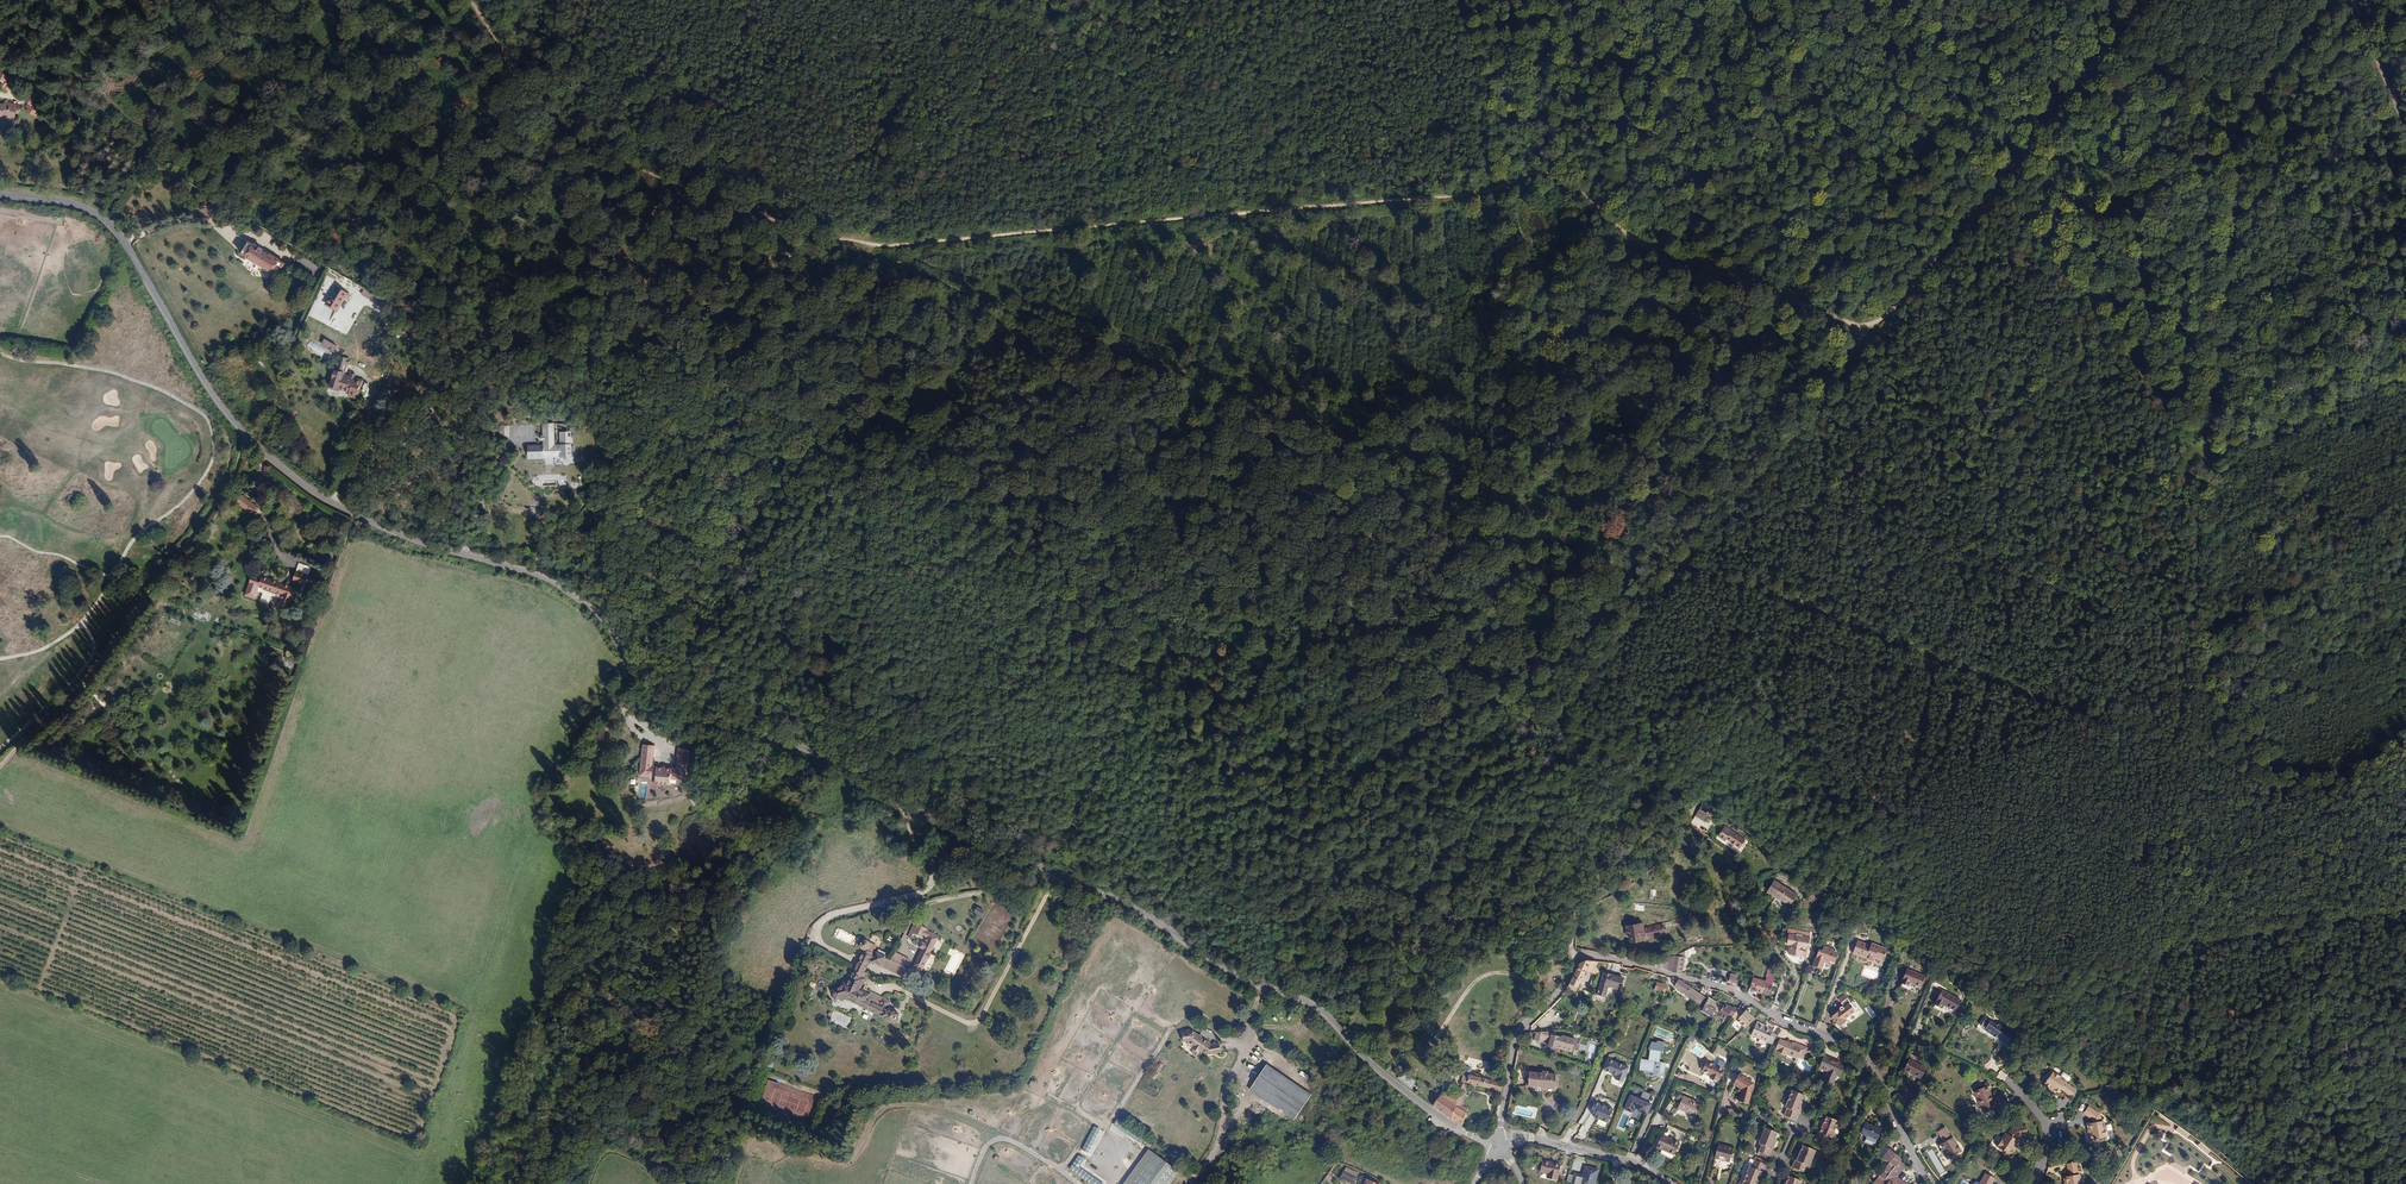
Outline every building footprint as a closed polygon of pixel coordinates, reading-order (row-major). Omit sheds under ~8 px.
[(10,90),(12,86),(5,81),(4,80),(3,81),(2,83),(4,84),(3,86),(10,90)] [(39,97),(30,92),(28,95),(37,100),(39,97)] [(37,100),(28,95),(26,99),(29,101),(35,104),(37,100)] [(37,114),(43,104),(37,100),(35,104),(29,101),(27,105),(30,107),(28,109),(37,114)] [(17,105),(13,104),(13,103),(5,101),(5,103),(0,102),(0,115),(2,116),(3,113),(15,116),(17,105)] [(216,206),(206,200),(204,202),(215,208),(216,206)] [(210,216),(215,208),(204,202),(200,209),(210,216)] [(263,249),(254,243),(248,240),(241,252),(247,255),(247,256),(271,271),(277,274),(284,262),(279,259),(279,258),(270,253),(269,254),(262,250),(263,249)] [(334,289),(324,305),(335,311),(345,295),(334,289)] [(338,346),(325,337),(321,343),(335,352),(338,346)] [(310,340),(306,347),(322,357),(326,350),(310,340)] [(361,381),(343,375),(344,373),(348,363),(338,360),(335,370),(338,371),(336,376),(333,376),(330,385),(350,392),(349,394),(356,397),(359,386),(361,381)] [(364,379),(344,373),(343,375),(361,381),(359,386),(362,387),(364,379)] [(527,446),(527,458),(561,456),(561,464),(571,464),(570,432),(559,432),(560,445),(555,445),(554,423),(542,424),(543,436),(541,436),(541,440),(543,440),(543,445),(527,446)] [(508,426),(499,426),(499,447),(509,447),(508,426)] [(260,507),(244,495),(238,502),(255,514),(260,507)] [(207,527),(212,531),(216,525),(211,521),(207,527)] [(304,568),(301,578),(314,582),(317,572),(304,568)] [(261,573),(254,594),(264,597),(267,586),(287,591),(288,590),(291,591),(291,592),(292,593),(289,602),(299,605),(305,585),(294,582),(293,584),(290,583),(290,581),(270,575),(270,576),(261,573)] [(690,773),(693,741),(684,741),(683,762),(675,762),(675,761),(670,760),(665,760),(661,759),(661,760),(653,760),(655,738),(647,737),(644,768),(660,769),(659,776),(674,777),(674,771),(690,773)] [(1703,821),(1707,814),(1700,809),(1695,815),(1703,821)] [(1744,839),(1725,826),(1719,836),(1726,841),(1727,839),(1738,847),(1744,839)] [(810,839),(805,834),(801,838),(805,842),(810,839)] [(1797,895),(1792,892),(1791,894),(1781,888),(1783,886),(1774,880),(1768,890),(1772,893),(1775,895),(1776,897),(1777,898),(1778,899),(1780,900),(1781,901),(1783,901),(1784,902),(1785,902),(1789,908),(1797,895)] [(1661,900),(1662,890),(1645,889),(1644,898),(1661,900)] [(977,907),(974,913),(981,918),(985,912),(977,907)] [(926,955),(945,920),(931,913),(929,916),(917,910),(909,924),(913,926),(914,923),(926,930),(915,949),(926,955)] [(1807,922),(1810,915),(1803,912),(1802,913),(1800,912),(1799,913),(1801,914),(1799,918),(1807,922)] [(1864,926),(1866,921),(1858,917),(1855,926),(1863,930),(1863,929),(1864,926)] [(1686,923),(1684,918),(1663,923),(1664,928),(1686,923)] [(1666,935),(1664,928),(1663,923),(1644,927),(1643,923),(1626,926),(1627,932),(1630,932),(1631,942),(1646,940),(1666,935)] [(879,957),(884,949),(877,945),(871,941),(874,935),(862,929),(858,927),(856,930),(858,931),(856,934),(863,938),(850,959),(849,962),(859,968),(861,964),(868,952),(879,957)] [(852,943),(854,934),(836,929),(834,937),(852,943)] [(1804,948),(1804,945),(1809,945),(1810,938),(1803,937),(1803,936),(1796,935),(1796,936),(1789,936),(1787,946),(1791,946),(1789,955),(1792,956),(1794,958),(1797,958),(1799,957),(1800,954),(1803,954),(1804,948)] [(1883,961),(1887,949),(1872,943),(1871,946),(1858,941),(1853,953),(1874,961),(1875,958),(1883,961)] [(879,942),(877,945),(884,949),(887,950),(889,948),(879,942)] [(905,960),(909,951),(892,942),(889,948),(887,950),(905,960)] [(1834,966),(1838,955),(1833,953),(1834,951),(1824,948),(1822,952),(1818,951),(1813,965),(1822,969),(1821,970),(1828,973),(1831,964),(1834,966)] [(900,968),(905,960),(887,950),(884,949),(879,957),(900,968)] [(1682,973),(1685,951),(1670,957),(1659,962),(1663,969),(1682,973)] [(1592,972),(1595,966),(1596,962),(1597,961),(1586,960),(1580,963),(1568,987),(1576,991),(1578,987),(1587,970),(1592,972)] [(875,996),(862,989),(865,984),(856,979),(862,970),(859,968),(849,962),(841,974),(836,972),(831,981),(825,983),(828,994),(839,991),(889,1018),(892,1014),(890,1012),(893,1006),(882,1000),(886,993),(880,988),(875,996)] [(1925,977),(1907,969),(1902,983),(1909,987),(1911,983),(1921,987),(1925,977)] [(1622,984),(1624,979),(1604,973),(1601,984),(1597,982),(1595,989),(1598,991),(1597,994),(1600,995),(1600,997),(1602,998),(1603,997),(1605,998),(1609,987),(1617,990),(1619,984),(1622,984)] [(1736,983),(1738,975),(1731,973),(1729,981),(1736,983)] [(1773,982),(1775,976),(1767,974),(1765,982),(1762,993),(1770,995),(1772,987),(1773,982)] [(1765,982),(1753,978),(1751,987),(1755,988),(1755,991),(1762,993),(1765,982)] [(1705,997),(1700,993),(1695,990),(1696,989),(1693,987),(1692,988),(1682,981),(1679,980),(1675,986),(1696,1002),(1693,1006),(1696,1009),(1705,997)] [(1665,993),(1667,985),(1657,982),(1655,989),(1665,993)] [(1962,1001),(1945,992),(1942,990),(1935,1004),(1943,1009),(1945,1005),(1956,1011),(1962,1001)] [(1846,1020),(1855,1013),(1850,1005),(1851,1004),(1846,997),(1839,1002),(1844,1009),(1843,1010),(1843,1009),(1842,1009),(1841,1009),(1840,1009),(1840,1010),(1840,1011),(1840,1012),(1841,1013),(1839,1015),(1838,1014),(1832,1018),(1839,1028),(1840,1028),(1842,1028),(1844,1026),(1845,1024),(1847,1022),(1846,1020)] [(1715,1017),(1722,1006),(1709,999),(1703,1010),(1715,1017)] [(1733,1017),(1738,1009),(1734,1006),(1733,1008),(1725,1002),(1717,1016),(1725,1021),(1729,1015),(1732,1017),(1733,1017)] [(1733,1017),(1747,1027),(1757,1017),(1746,1010),(1744,1012),(1738,1008),(1738,1009),(1733,1017)] [(1993,1021),(1988,1018),(1983,1025),(1988,1028),(1988,1029),(1995,1033),(1994,1035),(2001,1040),(2004,1036),(2013,1042),(2015,1038),(2014,1036),(2016,1033),(2002,1023),(2000,1026),(1993,1021)] [(1192,1042),(1199,1046),(1200,1045),(1201,1045),(1201,1044),(1207,1048),(1220,1045),(1219,1036),(1209,1039),(1206,1037),(1207,1036),(1190,1023),(1186,1024),(1186,1026),(1182,1027),(1183,1035),(1188,1035),(1188,1036),(1193,1040),(1192,1042)] [(1768,1042),(1773,1030),(1757,1023),(1752,1035),(1768,1042)] [(1555,1035),(1557,1030),(1536,1032),(1534,1039),(1543,1042),(1544,1039),(1545,1035),(1551,1036),(1549,1040),(1548,1045),(1549,1045),(1550,1047),(1553,1048),(1555,1047),(1556,1048),(1556,1047),(1557,1046),(1572,1050),(1575,1039),(1571,1038),(1572,1036),(1566,1035),(1565,1036),(1562,1035),(1562,1037),(1555,1035)] [(1797,1054),(1800,1047),(1792,1044),(1792,1045),(1790,1044),(1790,1043),(1789,1043),(1778,1038),(1773,1050),(1779,1052),(1780,1054),(1784,1056),(1784,1054),(1786,1055),(1786,1054),(1787,1053),(1791,1055),(1796,1058),(1797,1054)] [(1805,1049),(1806,1047),(1790,1040),(1789,1043),(1790,1043),(1790,1044),(1792,1045),(1792,1044),(1800,1047),(1797,1054),(1802,1056),(1802,1055),(1805,1049)] [(1659,1062),(1660,1052),(1664,1052),(1666,1043),(1659,1042),(1658,1044),(1653,1043),(1650,1050),(1652,1050),(1650,1061),(1642,1060),(1640,1069),(1663,1074),(1665,1064),(1659,1062)] [(1837,1075),(1839,1077),(1845,1065),(1825,1056),(1820,1068),(1828,1071),(1823,1083),(1832,1087),(1837,1075)] [(1630,1067),(1608,1058),(1603,1070),(1617,1075),(1616,1080),(1623,1083),(1630,1067)] [(1921,1079),(1927,1068),(1909,1059),(1904,1070),(1921,1079)] [(1310,1093),(1266,1061),(1253,1079),(1296,1111),(1310,1093)] [(1720,1078),(1724,1069),(1707,1062),(1703,1071),(1713,1075),(1711,1079),(1716,1081),(1718,1078),(1720,1078)] [(1404,1084),(1411,1090),(1417,1081),(1403,1071),(1397,1079),(1404,1084)] [(2004,1079),(2007,1074),(2000,1071),(1998,1076),(2004,1079)] [(1554,1088),(1556,1075),(1548,1074),(1548,1072),(1543,1072),(1543,1074),(1530,1072),(1529,1086),(1554,1088)] [(2065,1084),(2066,1083),(2067,1081),(2054,1072),(2045,1086),(2050,1089),(2051,1089),(2052,1089),(2052,1088),(2054,1089),(2054,1090),(2054,1092),(2057,1094),(2060,1094),(2062,1090),(2063,1088),(2066,1091),(2065,1092),(2072,1097),(2077,1090),(2070,1085),(2069,1087),(2065,1084)] [(1475,1076),(1463,1073),(1461,1081),(1501,1091),(1502,1083),(1494,1081),(1495,1079),(1490,1078),(1490,1080),(1479,1078),(1480,1075),(1475,1074),(1475,1076)] [(1740,1101),(1748,1104),(1754,1084),(1740,1075),(1734,1084),(1743,1090),(1740,1101)] [(1253,1079),(1249,1084),(1293,1115),(1296,1111),(1253,1079)] [(771,1093),(774,1081),(768,1080),(765,1091),(771,1093)] [(1034,1088),(1037,1083),(1032,1080),(1028,1085),(1034,1088)] [(1461,1109),(1469,1086),(1463,1084),(1461,1087),(1460,1087),(1456,1098),(1447,1091),(1444,1096),(1440,1096),(1433,1106),(1450,1119),(1461,1125),(1466,1113),(1461,1109)] [(2007,1105),(2004,1095),(1993,1100),(1992,1100),(1990,1097),(1992,1096),(1988,1087),(1986,1088),(1985,1084),(1980,1086),(1982,1089),(1975,1092),(1980,1105),(1982,1104),(1986,1113),(2007,1105)] [(1796,1120),(1799,1113),(1802,1107),(1800,1106),(1802,1102),(1805,1095),(1793,1091),(1785,1108),(1787,1108),(1784,1115),(1789,1117),(1796,1120)] [(1654,1104),(1631,1095),(1625,1109),(1634,1113),(1636,1110),(1649,1115),(1654,1104)] [(1696,1117),(1701,1104),(1684,1096),(1678,1108),(1696,1117)] [(1608,1123),(1613,1108),(1595,1102),(1591,1112),(1595,1114),(1594,1118),(1608,1123)] [(2112,1136),(2107,1120),(2105,1121),(2103,1122),(2102,1117),(2104,1117),(2103,1113),(2090,1107),(2087,1114),(2096,1119),(2098,1119),(2099,1123),(2097,1123),(2093,1124),(2092,1127),(2093,1130),(2093,1131),(2094,1131),(2095,1131),(2096,1133),(2094,1135),(2096,1141),(2112,1136)] [(1638,1134),(1642,1136),(1651,1117),(1647,1115),(1638,1134)] [(1832,1138),(1839,1121),(1827,1117),(1824,1124),(1822,1128),(1821,1127),(1815,1140),(1827,1145),(1830,1138),(1832,1138)] [(1117,1119),(1113,1126),(1141,1143),(1145,1136),(1117,1119)] [(1867,1136),(1865,1143),(1874,1146),(1881,1129),(1866,1123),(1862,1134),(1867,1136)] [(1583,1133),(1588,1127),(1584,1124),(1580,1130),(1583,1133)] [(1093,1156),(1102,1129),(1092,1126),(1083,1152),(1093,1156)] [(2019,1142),(2015,1140),(2014,1139),(2016,1135),(2018,1136),(2028,1134),(2027,1126),(2014,1128),(2011,1132),(2012,1133),(2010,1136),(2009,1135),(2007,1134),(1998,1148),(2011,1157),(2015,1152),(2014,1150),(2013,1149),(2015,1147),(2015,1148),(2018,1148),(2020,1144),(2019,1142)] [(2191,1135),(2179,1127),(2177,1130),(2188,1139),(2191,1135)] [(1775,1139),(1778,1133),(1765,1128),(1759,1144),(1762,1145),(1759,1152),(1770,1157),(1775,1144),(1773,1143),(1775,1139)] [(1961,1152),(1953,1138),(1951,1139),(1950,1140),(1948,1136),(1949,1135),(1945,1128),(1938,1132),(1942,1139),(1944,1139),(1946,1142),(1944,1143),(1940,1145),(1939,1147),(1942,1151),(1943,1151),(1944,1151),(1945,1153),(1944,1155),(1947,1160),(1961,1152)] [(1867,1136),(1862,1134),(1859,1140),(1865,1143),(1867,1136)] [(1675,1154),(1679,1143),(1662,1135),(1656,1147),(1662,1150),(1662,1149),(1675,1154)] [(2208,1155),(2211,1151),(2203,1145),(2201,1143),(2198,1146),(2208,1155)] [(1730,1162),(1733,1149),(1718,1145),(1715,1158),(1730,1162)] [(1809,1166),(1816,1151),(1803,1146),(1801,1152),(1799,1156),(1797,1155),(1792,1168),(1803,1172),(1806,1165),(1809,1166)] [(1149,1149),(1123,1183),(1173,1183),(1180,1173),(1149,1149)] [(1895,1183),(1890,1180),(1893,1176),(1890,1173),(1899,1161),(1901,1159),(1890,1150),(1884,1157),(1890,1163),(1875,1182),(1877,1183),(1895,1183)] [(1069,1169),(1091,1183),(1105,1183),(1081,1168),(1087,1159),(1079,1154),(1069,1169)] [(2189,1166),(2174,1156),(2170,1163),(2185,1172),(2189,1166)] [(1326,1163),(1334,1166),(1337,1161),(1327,1158),(1326,1163)] [(1557,1180),(1561,1165),(1543,1160),(1540,1172),(1547,1174),(1547,1178),(1557,1180)] [(1760,1177),(1761,1178),(1766,1165),(1755,1160),(1752,1168),(1750,1167),(1743,1183),(1742,1183),(1757,1183),(1758,1181),(1760,1177)] [(1893,1176),(1890,1180),(1895,1183),(1904,1183),(1896,1178),(1905,1166),(1899,1161),(1890,1173),(1893,1176)] [(2079,1174),(2077,1175),(2076,1175),(2075,1171),(2077,1171),(2075,1162),(2067,1164),(2068,1172),(2070,1172),(2071,1176),(2069,1176),(2066,1177),(2065,1177),(2063,1179),(2064,1183),(2066,1183),(2067,1183),(2081,1183),(2079,1174)] [(1599,1170),(1585,1167),(1583,1176),(1575,1174),(1574,1176),(1568,1175),(1567,1182),(1573,1183),(1572,1183),(1595,1183),(1599,1170)] [(1357,1177),(1344,1171),(1340,1178),(1353,1183),(1354,1183),(1357,1177)] [(1995,1179),(1986,1175),(1981,1183),(1992,1183),(1995,1179)]
